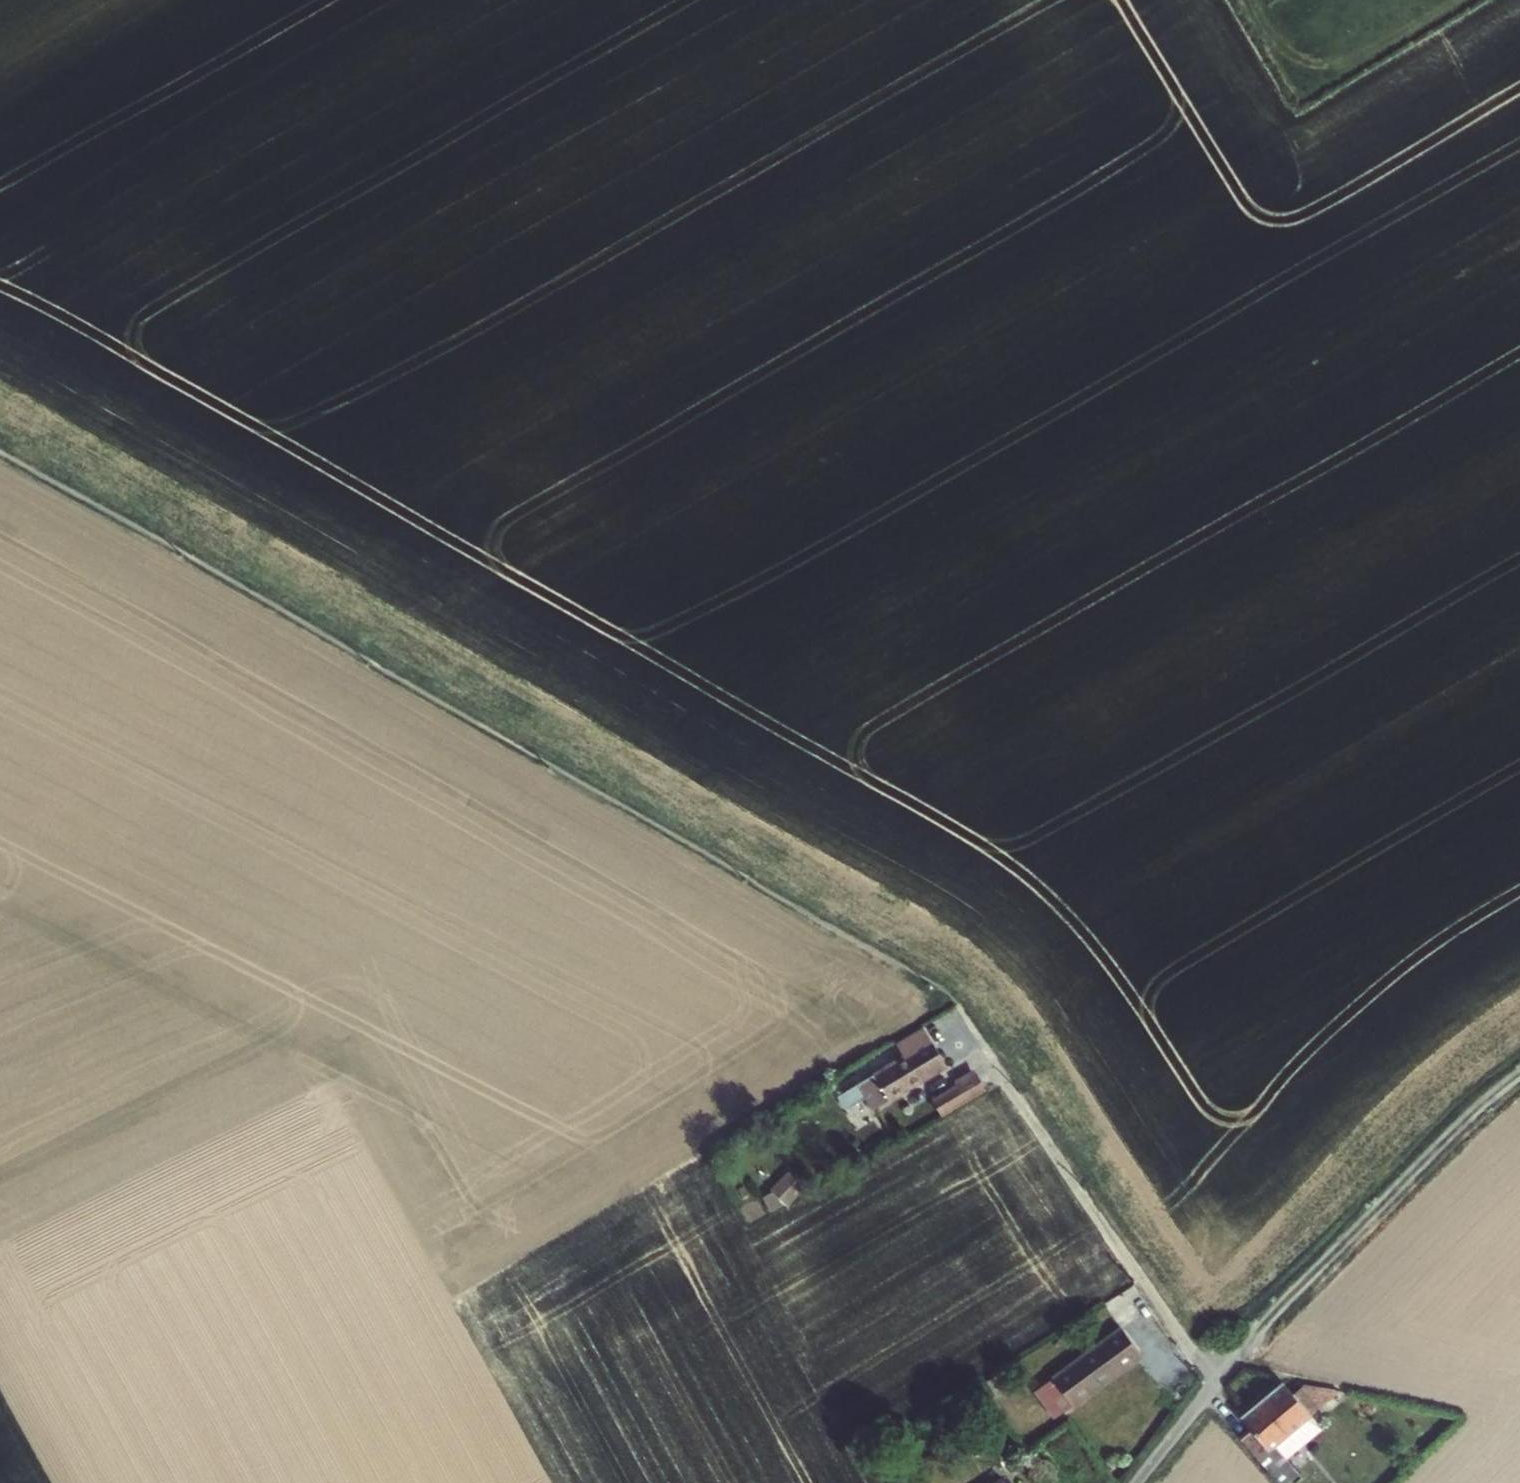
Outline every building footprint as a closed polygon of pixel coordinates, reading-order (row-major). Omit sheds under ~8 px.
[(919,1052),(901,1062),(906,1072),(868,1095),(883,1121),(940,1088),(919,1052)] [(952,1106),(929,1118),(937,1133),(978,1109),(968,1092),(950,1103),(952,1106)] [(762,1190),(774,1209),(805,1191),(794,1172),(762,1190)] [(1126,1348),(1055,1397),(1070,1422),(1142,1373),(1126,1348)] [(1324,1427),(1285,1376),(1238,1412),(1257,1438),(1251,1443),(1282,1482),(1288,1482),(1302,1472),(1289,1454),(1324,1427)]
